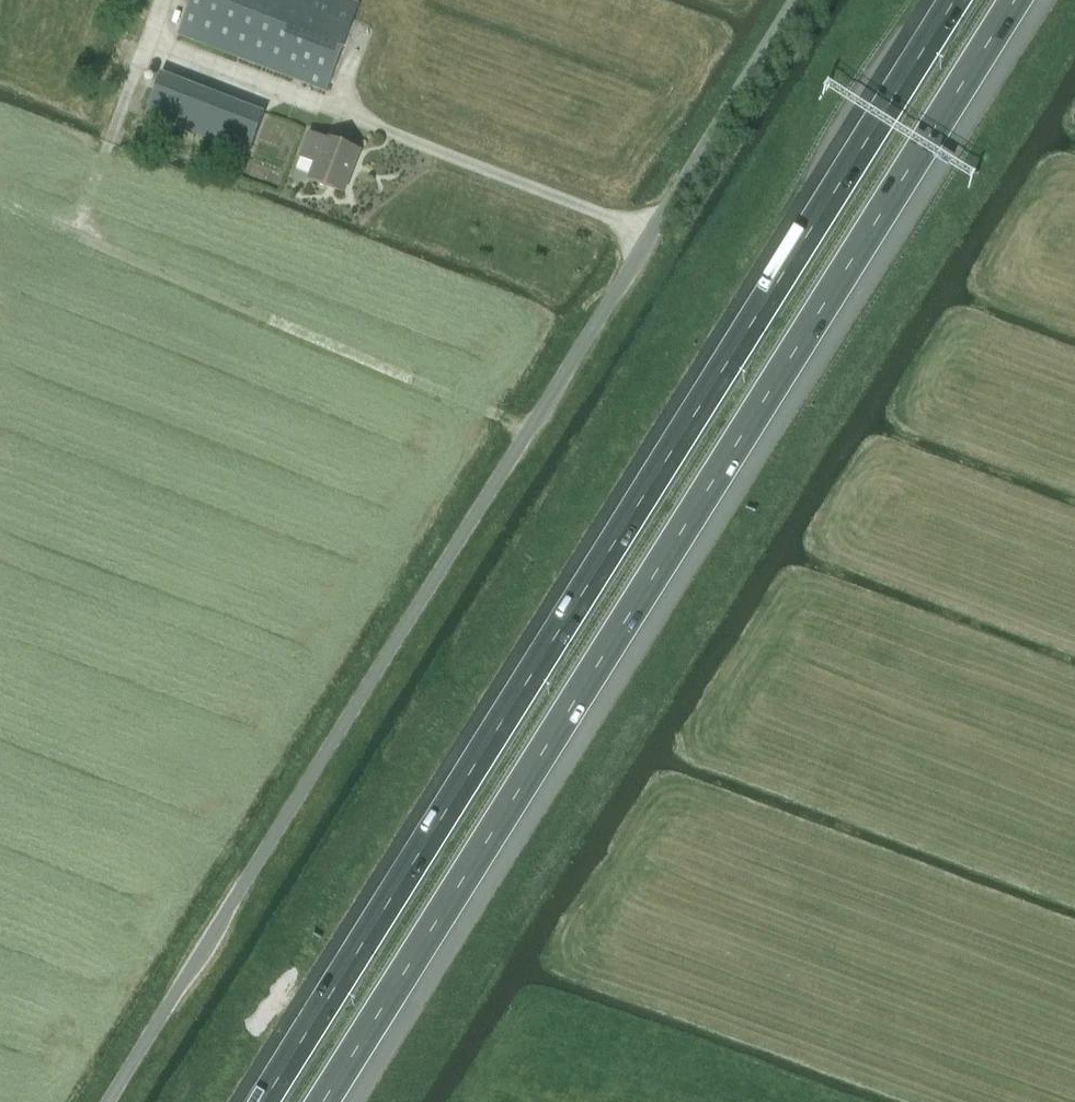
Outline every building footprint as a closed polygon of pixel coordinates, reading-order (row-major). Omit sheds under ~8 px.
[(363,3),(355,0),(194,0),(181,34),(330,90),(363,3)] [(164,84),(152,118),(237,149),(242,136),(256,141),(261,126),(248,121),(254,104),(191,81),(186,93),(164,84)] [(313,131),(304,156),(319,161),(313,177),(348,190),(364,148),(329,135),(328,137),(313,131)] [(312,526),(308,533),(328,545),(332,538),(312,526)]
